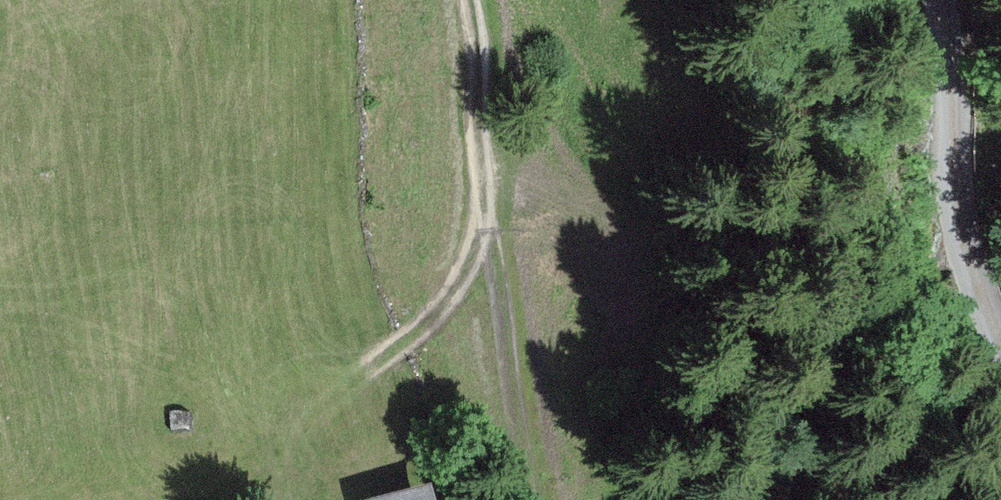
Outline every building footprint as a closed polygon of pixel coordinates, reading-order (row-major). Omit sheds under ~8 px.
[(361,499),(428,499),(424,483),(361,499)]
